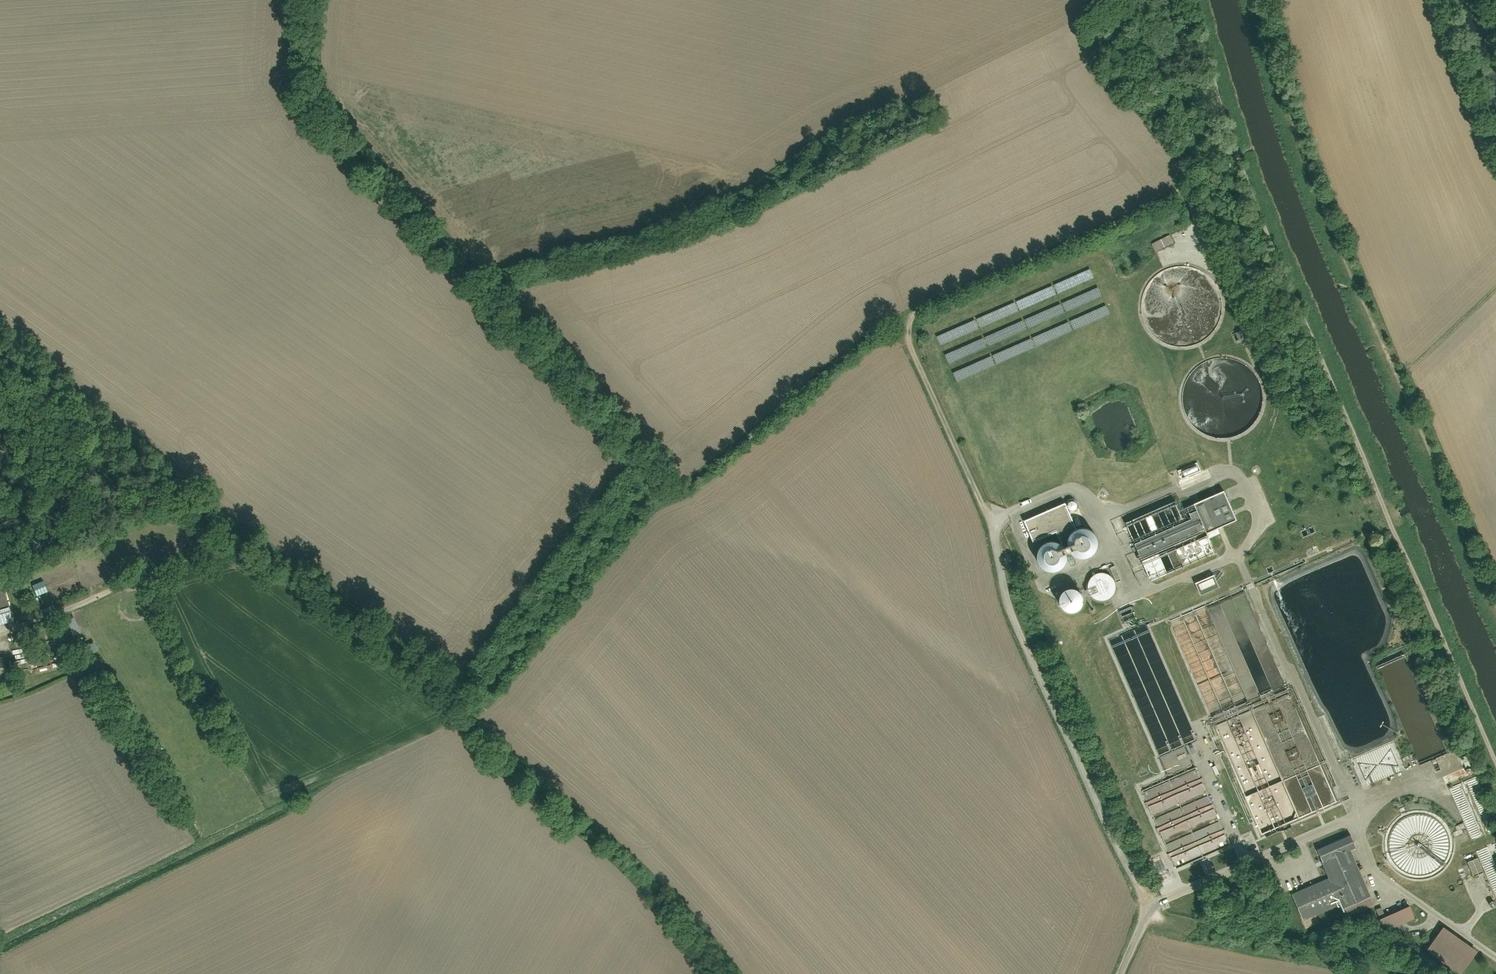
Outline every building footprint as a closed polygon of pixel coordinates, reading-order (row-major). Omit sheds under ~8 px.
[(1149,242),(1154,251),(1172,242),(1168,233),(1149,242)] [(1195,464),(1177,468),(1178,474),(1196,470),(1195,464)] [(1181,501),(1125,525),(1151,586),(1215,559),(1206,538),(1237,524),(1225,496),(1186,512),(1181,501)] [(1081,532),(1080,532),(1066,504),(1024,525),(1033,543),(1057,530),(1068,551),(1068,552),(1066,548),(1061,545),(1055,544),(1050,546),(1045,549),(1043,554),(1042,559),(1043,565),(1046,569),(1051,572),(1057,573),(1062,572),(1066,568),(1070,563),(1070,558),(1069,553),(1072,557),(1077,560),(1082,560),(1087,559),(1092,556),(1095,551),(1096,546),(1094,540),(1091,536),(1086,533),(1081,532)] [(1195,593),(1218,586),(1216,579),(1222,577),(1220,570),(1191,579),(1195,593)] [(1113,597),(1112,572),(1085,574),(1086,598),(1113,597)] [(17,618),(8,589),(0,592),(0,624),(17,618)] [(1080,610),(1080,591),(1048,590),(1047,609),(1080,610)] [(74,633),(82,629),(76,619),(69,623),(74,633)] [(1351,758),(1360,784),(1390,775),(1388,768),(1385,769),(1384,765),(1376,768),(1374,760),(1376,759),(1373,750),(1367,752),(1367,753),(1351,758)] [(1143,787),(1170,866),(1226,847),(1199,768),(1143,787)] [(1331,878),(1293,894),(1304,920),(1341,904),(1347,917),(1377,904),(1348,837),(1319,850),(1331,878)] [(1385,930),(1416,918),(1412,906),(1387,916),(1384,908),(1377,910),(1385,930)] [(1442,931),(1429,952),(1463,973),(1464,973),(1478,953),(1442,931)]
